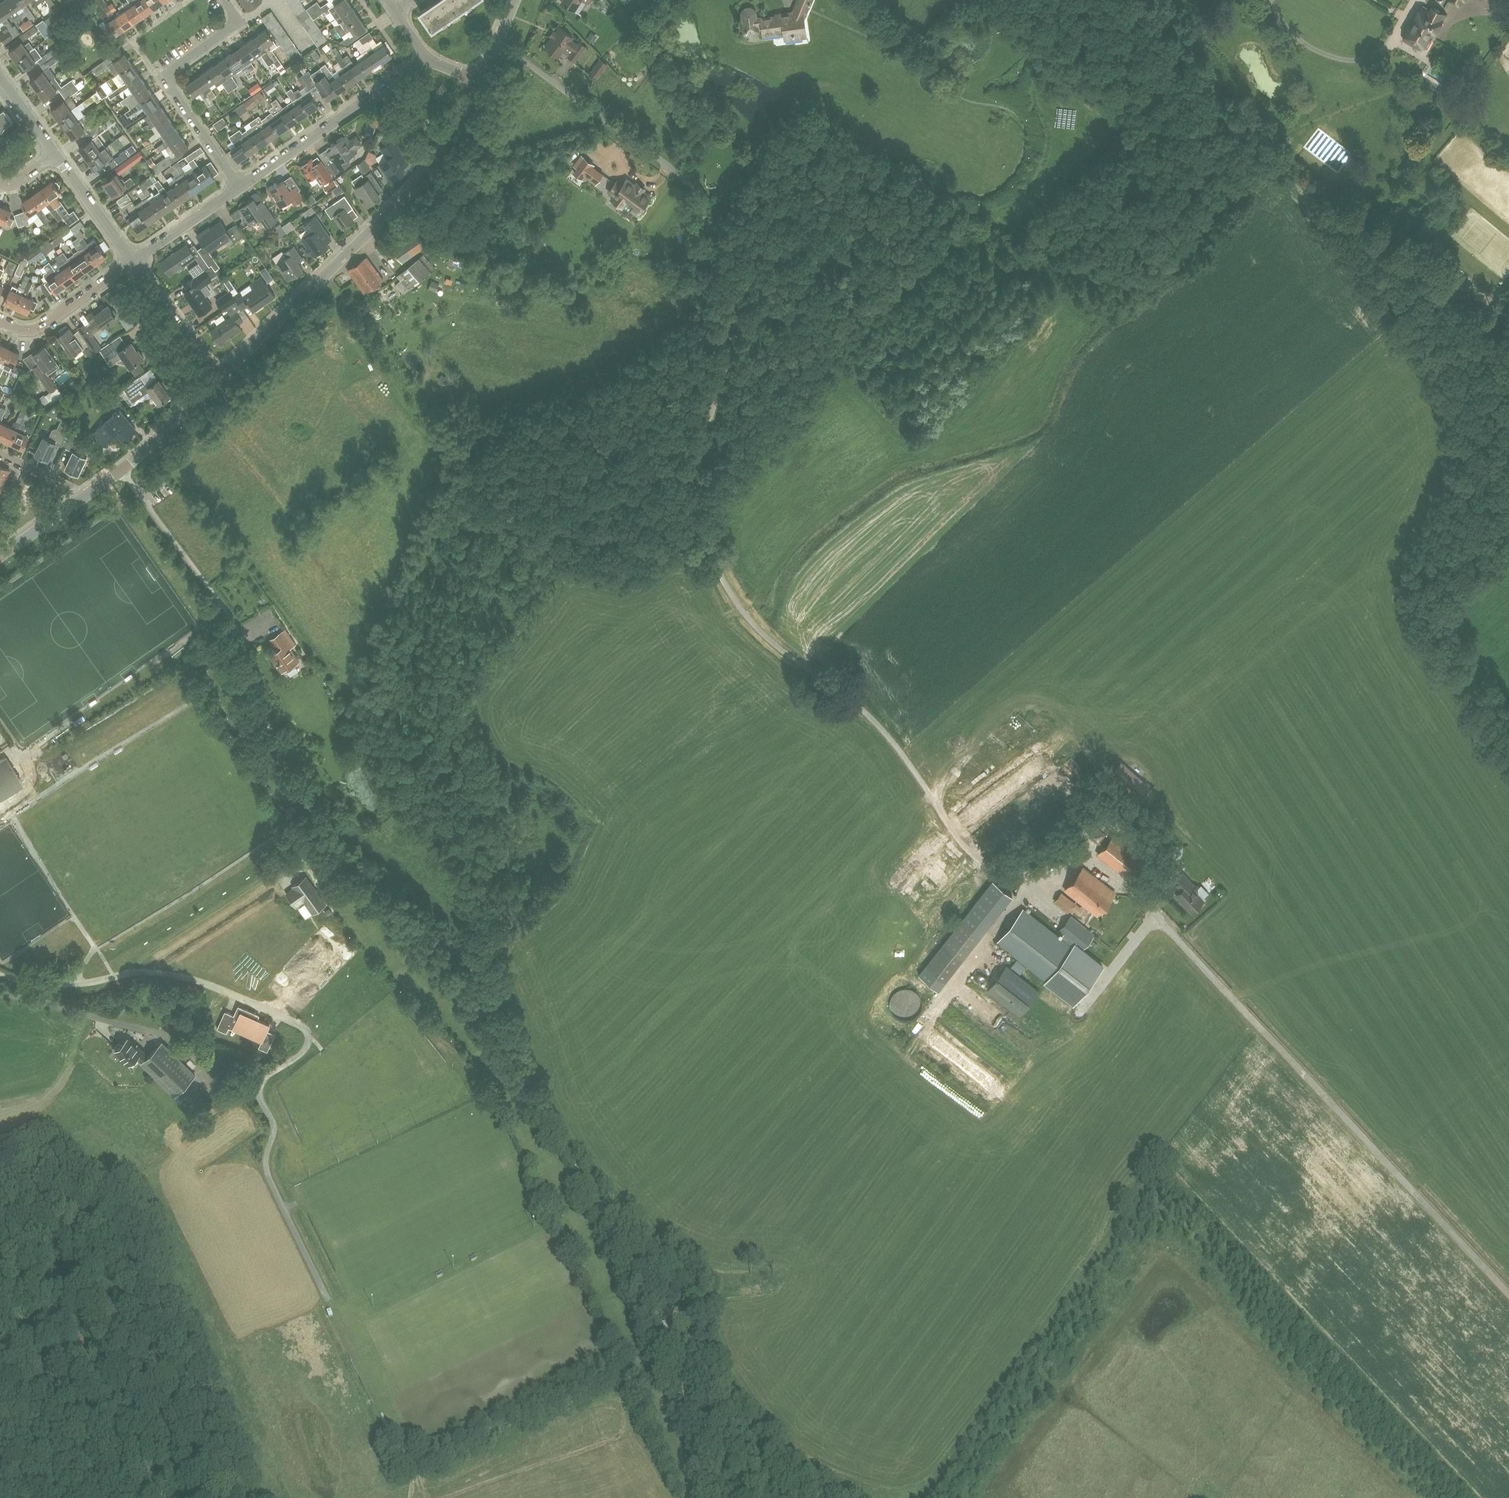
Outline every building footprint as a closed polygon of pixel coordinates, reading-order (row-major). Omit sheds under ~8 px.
[(3,0),(2,0),(0,1),(0,17),(2,19),(5,24),(9,30),(14,37),(21,33),(15,25),(13,27),(6,16),(11,13),(12,13),(3,0)] [(17,0),(3,0),(12,13),(11,13),(17,21),(22,18),(16,9),(21,6),(17,0)] [(21,6),(30,18),(31,20),(35,17),(26,3),(30,0),(17,0),(21,6)] [(104,10),(105,9),(108,14),(109,16),(104,20),(99,23),(100,26),(109,38),(113,35),(114,36),(124,29),(115,16),(113,12),(108,5),(105,0),(98,0),(104,10)] [(131,5),(125,9),(134,22),(144,15),(134,0),(128,0),(131,5)] [(144,15),(154,8),(148,0),(134,0),(144,15)] [(154,8),(164,2),(163,0),(148,0),(154,8)] [(262,0),(241,0),(248,9),(262,0)] [(303,4),(300,0),(299,0),(289,6),(293,11),(303,4)] [(310,14),(313,19),(325,11),(326,13),(330,10),(336,18),(352,7),(347,0),(341,0),(330,7),(327,2),(321,6),(310,14)] [(450,0),(437,0),(435,1),(427,7),(420,12),(432,29),(458,12),(450,0)] [(458,12),(474,0),(450,0),(458,12)] [(574,10),(581,0),(563,0),(562,2),(574,10)] [(812,0),(798,0),(792,14),(756,19),(756,13),(755,12),(755,11),(754,10),(753,9),(752,8),(751,8),(750,8),(749,7),(748,8),(747,8),(746,8),(745,9),(744,9),(744,10),(743,11),(743,12),(743,13),(742,14),(742,15),(745,32),(758,30),(757,24),(762,23),(763,33),(784,30),(785,39),(802,37),(800,18),(803,20),(812,0)] [(310,14),(321,6),(317,1),(306,9),(310,14)] [(113,2),(108,5),(113,12),(117,9),(113,2)] [(122,11),(115,16),(124,29),(134,22),(125,9),(122,4),(119,7),(122,11)] [(296,16),(306,9),(303,4),(293,11),(296,16)] [(1432,40),(1428,38),(1433,30),(1436,31),(1445,14),(1433,7),(1431,11),(1422,6),(1405,38),(1423,48),(1424,46),(1428,48),(1432,40)] [(333,35),(338,31),(359,17),(352,7),(336,18),(339,23),(330,30),(333,35)] [(300,21),(310,14),(306,9),(296,16),(300,21)] [(275,16),(271,11),(261,18),(265,23),(275,16)] [(303,26),(313,19),(310,14),(300,21),(303,26)] [(57,21),(53,15),(45,20),(49,27),(57,21)] [(278,21),(275,16),(265,23),(268,28),(278,21)] [(355,35),(366,27),(359,17),(338,31),(341,36),(351,29),(355,35)] [(34,24),(31,20),(30,18),(20,25),(24,31),(34,24)] [(307,31),(317,24),(313,19),(303,26),(307,31)] [(282,26),(278,21),(268,28),(272,33),(282,26)] [(310,36),(320,29),(317,24),(307,31),(310,36)] [(38,30),(35,25),(20,36),(23,41),(38,30)] [(285,31),(282,26),(272,33),(275,38),(285,31)] [(575,61),(586,46),(580,42),(578,44),(572,39),(573,37),(560,27),(545,46),(559,56),(567,45),(573,50),(569,56),(575,61)] [(274,40),(273,41),(265,29),(255,37),(273,62),(274,62),(275,64),(280,60),(272,49),(277,45),(274,40)] [(314,41),(324,34),(320,29),(310,36),(314,41)] [(9,30),(5,33),(0,36),(5,43),(14,37),(9,30)] [(289,36),(285,31),(275,38),(279,43),(289,36)] [(377,65),(391,56),(384,45),(375,51),(368,41),(373,37),(369,32),(359,39),(377,65)] [(317,46),(327,39),(324,34),(314,41),(317,46)] [(590,35),(587,40),(592,43),(595,38),(590,35)] [(292,41),(289,36),(279,43),(282,48),(292,41)] [(352,41),(349,36),(340,42),(348,44),(352,41)] [(269,65),(273,62),(255,37),(245,43),(253,54),(256,59),(262,55),(269,65)] [(368,72),(377,65),(359,39),(354,42),(362,53),(357,57),(360,61),(368,72)] [(16,60),(34,47),(29,41),(24,45),(21,41),(9,50),(16,60)] [(295,46),(292,41),(282,48),(286,53),(295,46)] [(256,59),(253,54),(245,43),(235,50),(250,71),(255,67),(252,62),(256,59)] [(299,51),(295,46),(286,53),(289,58),(299,51)] [(37,59),(41,64),(53,56),(49,51),(41,57),(34,47),(16,60),(23,70),(35,61),(37,59)] [(250,71),(235,50),(225,57),(233,68),(239,64),(246,74),(249,78),(253,75),(250,71)] [(302,56),(299,51),(289,58),(293,63),(302,56)] [(348,86),(358,79),(343,58),(343,57),(340,52),(335,56),(342,67),(337,70),(340,75),(348,86)] [(120,71),(131,63),(124,53),(113,61),(108,65),(115,74),(120,71)] [(358,79),(368,72),(360,61),(355,64),(348,54),(343,57),(343,58),(358,79)] [(37,89),(54,77),(55,76),(49,67),(57,61),(53,56),(41,64),(44,69),(42,70),(30,79),(37,89)] [(238,85),(232,76),(236,73),(233,68),(225,57),(216,64),(233,89),(238,85)] [(607,64),(601,59),(590,74),(596,78),(607,64)] [(106,68),(102,61),(92,68),(97,74),(106,68)] [(122,84),(138,73),(131,63),(120,71),(115,74),(122,84)] [(233,89),(216,64),(206,71),(213,82),(214,81),(217,86),(222,82),(229,92),(233,89)] [(338,92),(348,86),(340,75),(335,78),(325,64),(320,67),(325,74),(326,75),(338,92)] [(328,100),(338,92),(326,75),(316,81),(309,70),(303,74),(312,87),(317,84),(328,100)] [(209,85),(213,82),(206,71),(196,77),(211,99),(216,95),(209,85)] [(117,94),(129,85),(133,91),(145,83),(138,73),(122,84),(110,92),(112,95),(117,94)] [(312,87),(303,74),(299,77),(308,91),(312,87)] [(58,89),(61,94),(75,84),(71,79),(61,86),(54,77),(37,89),(44,99),(58,89)] [(211,99),(196,77),(186,84),(193,96),(199,91),(209,106),(211,110),(217,106),(211,99)] [(130,108),(152,93),(145,83),(133,91),(134,91),(121,100),(124,104),(126,102),(130,108)] [(58,119),(77,105),(70,96),(79,89),(75,84),(61,94),(65,99),(63,100),(51,109),(58,119)] [(106,91),(101,84),(96,89),(97,90),(100,95),(106,91)] [(253,85),(248,89),(252,94),(257,91),(253,85)] [(269,90),(271,94),(279,88),(277,85),(269,90)] [(298,120),(308,113),(294,92),(291,88),(287,91),(293,101),(288,104),(298,120)] [(308,113),(318,106),(308,91),(303,94),(299,88),(294,92),(308,113)] [(102,98),(100,95),(97,90),(92,94),(98,102),(102,98)] [(265,97),(260,91),(253,96),(258,103),(265,97)] [(147,111),(159,103),(152,93),(130,108),(125,112),(128,117),(136,111),(136,112),(143,107),(146,112),(147,111)] [(288,127),(298,120),(288,104),(283,107),(277,98),(272,102),(274,105),(274,106),(288,127)] [(65,128),(81,117),(77,112),(86,106),(82,101),(77,105),(58,119),(65,128)] [(237,109),(242,116),(251,110),(246,103),(237,109)] [(156,124),(167,116),(160,105),(148,113),(153,120),(156,124)] [(278,133),(288,127),(274,106),(269,109),(272,112),(266,116),(267,116),(278,133)] [(2,132),(5,127),(13,122),(4,109),(0,112),(0,131),(2,132)] [(125,112),(118,117),(125,127),(132,122),(128,117),(125,112)] [(373,113),(367,118),(374,128),(380,123),(373,113)] [(269,140),(278,133),(267,116),(262,119),(259,115),(254,119),(269,140)] [(174,126),(167,116),(156,124),(152,126),(156,132),(149,137),(153,141),(163,134),(174,126)] [(72,138),(84,129),(88,126),(81,117),(65,128),(72,138)] [(227,124),(223,117),(213,124),(218,131),(227,124)] [(108,122),(112,129),(116,125),(112,119),(108,122)] [(259,147),(269,140),(254,119),(249,123),(252,126),(247,130),(259,147)] [(393,137),(383,123),(379,129),(387,140),(393,137)] [(87,159),(99,150),(96,145),(102,141),(97,135),(105,129),(101,124),(90,133),(93,137),(79,148),(87,159)] [(181,136),(174,126),(163,134),(167,140),(156,147),(159,151),(165,147),(181,136)] [(249,154),(259,147),(247,130),(242,133),(239,129),(234,133),(249,154)] [(239,161),(249,154),(234,133),(230,136),(237,146),(231,150),(239,161)] [(349,141),(346,135),(331,145),(336,153),(331,157),(341,170),(350,164),(346,159),(357,152),(355,149),(359,146),(358,143),(360,142),(357,138),(355,140),(353,138),(349,141)] [(176,154),(188,146),(181,136),(165,147),(171,157),(176,153),(176,154)] [(391,180),(404,171),(401,167),(408,163),(393,140),(381,148),(388,158),(380,164),(391,180)] [(760,151),(750,141),(744,147),(754,157),(760,151)] [(94,169),(112,156),(105,146),(99,150),(87,159),(94,169)] [(112,168),(124,159),(130,155),(126,149),(120,154),(109,163),(112,168)] [(204,184),(214,177),(205,164),(200,168),(195,161),(194,162),(192,159),(199,154),(195,149),(185,156),(195,171),(204,184)] [(143,156),(139,150),(128,158),(132,164),(143,156)] [(365,158),(369,164),(375,160),(375,154),(368,151),(365,158)] [(603,174),(593,166),(594,165),(582,155),(574,165),(578,168),(574,172),(583,179),(585,176),(595,184),(603,174)] [(172,163),(167,156),(152,166),(157,174),(172,163)] [(317,168),(311,159),(309,160),(306,160),(303,162),(303,165),(300,167),(309,180),(314,176),(320,185),(332,177),(323,164),(317,168)] [(136,173),(143,169),(138,161),(124,169),(126,172),(133,168),(136,173)] [(339,171),(332,161),(326,165),(333,175),(339,171)] [(191,192),(204,184),(195,171),(190,175),(187,171),(185,172),(178,162),(174,165),(184,179),(185,179),(191,187),(189,189),(191,192)] [(181,199),(191,192),(189,189),(191,187),(185,179),(184,179),(174,165),(170,168),(175,175),(173,177),(174,179),(170,182),(173,187),(181,199)] [(363,177),(366,181),(356,187),(355,191),(365,205),(367,204),(368,207),(375,202),(374,199),(379,196),(374,187),(379,183),(371,171),(363,177)] [(125,187),(126,185),(128,188),(135,183),(131,176),(128,178),(125,181),(123,179),(121,178),(119,179),(115,173),(104,182),(113,195),(125,187)] [(171,207),(181,199),(173,187),(167,191),(164,186),(164,187),(159,179),(154,182),(160,191),(171,207)] [(647,200),(650,196),(649,196),(648,195),(627,179),(622,185),(617,181),(615,183),(620,187),(617,191),(617,190),(615,192),(616,193),(614,195),(611,199),(622,207),(626,203),(632,208),(631,210),(637,214),(647,200)] [(69,214),(56,195),(61,191),(58,187),(59,186),(59,185),(57,181),(55,181),(54,182),(53,180),(46,185),(46,186),(42,188),(58,211),(63,217),(68,225),(78,218),(73,211),(69,214)] [(338,185),(334,180),(323,187),(327,193),(338,185)] [(289,190),(283,181),(277,184),(276,183),(267,189),(271,195),(271,199),(275,200),(280,207),(291,199),(295,204),(304,198),(295,186),(289,190)] [(339,186),(334,189),(338,195),(343,191),(339,186)] [(159,215),(171,207),(160,191),(155,194),(152,191),(151,192),(148,187),(143,191),(151,202),(152,201),(158,210),(156,211),(159,215)] [(58,211),(42,188),(39,191),(39,190),(32,195),(32,196),(33,195),(40,206),(45,213),(50,210),(58,221),(63,217),(58,211)] [(151,202),(143,191),(139,193),(143,199),(136,204),(148,222),(159,215),(156,211),(158,210),(152,201),(151,202)] [(138,230),(148,222),(136,204),(135,205),(128,194),(118,201),(122,206),(125,203),(133,214),(129,217),(138,230)] [(40,206),(33,195),(32,196),(29,198),(29,197),(22,202),(27,209),(30,213),(35,210),(44,223),(49,219),(45,213),(40,206)] [(342,228),(354,221),(348,212),(353,208),(344,195),(325,208),(331,217),(334,216),(342,228)] [(238,208),(249,225),(260,218),(267,227),(276,221),(262,200),(256,204),(253,198),(238,208)] [(11,211),(4,207),(4,208),(0,206),(0,220),(6,223),(11,225),(14,219),(9,216),(11,211)] [(311,207),(303,213),(306,217),(314,211),(311,207)] [(31,215),(30,213),(27,209),(20,212),(24,224),(24,226),(30,224),(28,218),(31,215)] [(14,214),(18,226),(24,224),(20,212),(14,214)] [(313,256),(328,245),(326,242),(331,239),(315,216),(303,224),(309,233),(302,239),(307,247),(306,248),(305,249),(305,252),(306,254),(308,255),(311,255),(312,254),(313,256)] [(84,224),(80,219),(70,227),(74,232),(84,224)] [(198,237),(204,245),(198,249),(202,256),(210,266),(212,265),(215,270),(220,267),(210,252),(225,241),(229,245),(243,235),(236,223),(226,230),(220,221),(198,237)] [(273,228),(277,233),(283,228),(280,223),(273,228)] [(70,228),(66,231),(70,237),(74,233),(70,228)] [(286,233),(283,228),(277,233),(280,237),(286,233)] [(426,246),(417,232),(393,248),(403,262),(426,246)] [(60,236),(51,242),(54,247),(63,240),(60,236)] [(104,258),(104,257),(104,255),(105,255),(104,252),(98,245),(93,238),(87,243),(83,236),(79,239),(95,262),(98,259),(98,260),(99,259),(101,259),(102,259),(104,258)] [(85,269),(91,265),(91,264),(95,262),(79,239),(77,238),(73,242),(78,250),(74,253),(85,269)] [(105,240),(98,245),(104,252),(110,248),(105,240)] [(45,244),(40,248),(45,255),(50,251),(45,244)] [(160,262),(169,274),(195,256),(187,244),(160,262)] [(288,281),(303,270),(297,263),(302,259),(293,246),(284,252),(287,257),(277,264),(288,281)] [(30,262),(43,253),(39,247),(33,252),(26,257),(29,260),(30,262)] [(25,250),(18,255),(21,260),(28,255),(25,250)] [(78,274),(85,269),(74,253),(68,258),(63,252),(59,254),(75,276),(78,274)] [(75,276),(59,254),(56,257),(60,263),(59,265),(62,269),(58,273),(57,272),(57,273),(65,283),(65,284),(72,279),(71,279),(75,276)] [(210,266),(202,256),(197,259),(201,265),(193,271),(196,276),(204,270),(210,266)] [(365,292),(383,279),(367,256),(349,269),(365,292)] [(21,276),(29,260),(28,261),(26,257),(20,262),(15,273),(21,276)] [(431,272),(420,258),(398,275),(409,289),(431,272)] [(17,263),(10,260),(5,270),(12,274),(17,263)] [(65,283),(57,273),(57,272),(49,261),(45,265),(44,266),(48,271),(44,274),(45,275),(44,275),(55,291),(61,286),(65,283)] [(188,290),(184,293),(199,314),(211,306),(198,287),(211,278),(205,270),(184,284),(188,290)] [(261,277),(259,278),(239,292),(232,283),(228,286),(234,295),(237,299),(243,308),(248,305),(253,312),(275,297),(261,277)] [(431,280),(428,288),(435,291),(438,283),(431,280)] [(28,281),(25,288),(29,290),(33,283),(28,281)] [(19,286),(18,288),(13,285),(11,289),(10,289),(5,301),(12,305),(12,304),(16,306),(22,294),(25,288),(20,286),(19,286)] [(30,308),(34,310),(38,302),(27,297),(28,296),(26,296),(29,290),(25,288),(22,294),(16,306),(20,308),(28,312),(30,308)] [(235,299),(229,291),(216,300),(222,308),(235,299)] [(243,320),(242,319),(247,315),(243,308),(237,299),(226,308),(231,315),(210,330),(216,338),(214,339),(217,344),(221,344),(228,339),(227,337),(241,327),(238,323),(243,320)] [(115,316),(116,315),(116,313),(114,309),(112,309),(111,310),(107,305),(97,313),(95,310),(86,316),(91,324),(98,319),(100,323),(102,325),(107,322),(108,322),(110,321),(109,320),(115,316)] [(95,340),(91,335),(84,324),(78,328),(89,343),(95,340)] [(57,336),(71,355),(83,347),(69,327),(57,336)] [(121,350),(131,366),(143,357),(138,349),(137,350),(131,342),(126,344),(116,351),(110,342),(109,341),(99,349),(107,360),(117,353),(117,352),(121,350)] [(8,348),(4,346),(5,346),(0,343),(0,366),(8,348)] [(33,367),(51,392),(57,387),(48,374),(60,365),(46,345),(34,354),(40,363),(33,367)] [(96,354),(90,345),(84,349),(90,358),(96,354)] [(20,353),(12,349),(12,350),(8,348),(0,366),(0,375),(1,375),(4,368),(11,372),(14,365),(20,353)] [(131,369),(136,376),(145,369),(140,362),(131,369)] [(82,375),(77,379),(81,385),(86,382),(82,375)] [(149,390),(159,403),(170,395),(163,385),(164,385),(162,382),(161,382),(158,379),(148,386),(142,377),(140,378),(139,376),(122,387),(133,402),(149,390)] [(74,377),(67,382),(71,388),(78,383),(74,377)] [(51,392),(46,396),(52,404),(64,396),(57,387),(51,392)] [(120,404),(108,387),(102,391),(115,408),(120,404)] [(12,442),(27,410),(27,409),(28,407),(23,405),(16,421),(14,421),(11,427),(7,425),(1,438),(8,441),(8,440),(12,442)] [(91,434),(101,446),(117,432),(123,439),(136,428),(119,409),(91,434)] [(23,448),(29,436),(23,433),(26,427),(25,426),(32,412),(27,410),(12,442),(12,444),(12,445),(21,449),(22,449),(23,448)] [(49,460),(54,448),(56,444),(65,448),(71,435),(74,428),(63,416),(57,429),(56,428),(53,429),(48,439),(44,437),(36,454),(49,460)] [(77,438),(71,435),(65,448),(71,450),(77,438)] [(85,450),(81,448),(77,446),(66,469),(79,475),(87,457),(82,455),(85,450)] [(10,470),(0,465),(0,482),(3,484),(10,470)] [(271,655),(282,672),(299,661),(290,648),(295,644),(285,630),(274,637),(281,648),(271,655)] [(22,782),(19,778),(5,757),(0,760),(0,796),(20,783),(22,782)] [(1139,788),(1144,783),(1144,782),(1132,772),(1124,765),(1119,770),(1116,767),(1111,773),(1138,796),(1143,791),(1139,788)] [(1112,803),(1103,810),(1111,819),(1119,812),(1112,803)] [(1103,843),(1108,837),(1092,824),(1087,831),(1103,843)] [(1098,854),(1123,874),(1140,853),(1115,833),(1098,854)] [(1170,857),(1182,858),(1183,845),(1171,844),(1170,857)] [(1147,870),(1155,874),(1160,863),(1152,859),(1147,870)] [(1065,889),(1097,915),(1115,893),(1083,867),(1065,889)] [(1194,885),(1183,873),(1174,881),(1181,889),(1176,894),(1192,912),(1195,909),(1197,910),(1202,905),(1201,904),(1204,901),(1191,887),(1194,885)] [(324,906),(304,879),(303,878),(293,886),(295,888),(286,894),(297,907),(305,901),(314,913),(324,906)] [(987,931),(1017,894),(998,879),(968,916),(987,931)] [(1062,892),(1054,902),(1068,913),(1076,903),(1062,892)] [(1083,949),(1095,935),(1071,916),(1060,930),(1065,934),(1061,939),(1023,909),(998,942),(1046,979),(1043,983),(1073,1005),(1104,965),(1083,949)] [(982,940),(963,923),(943,945),(962,963),(982,940)] [(1112,946),(1105,955),(1110,959),(1117,950),(1112,946)] [(1022,974),(1028,967),(1019,960),(1013,967),(1022,974)] [(1020,1017),(1040,991),(1007,965),(987,990),(1020,1017)] [(260,1015),(238,1005),(234,1015),(225,1011),(217,1028),(227,1033),(229,1028),(261,1042),(259,1047),(268,1051),(276,1034),(267,1030),(270,1025),(258,1019),(260,1015)] [(992,1011),(987,1019),(992,1021),(996,1014),(992,1011)] [(976,1029),(970,1040),(976,1044),(983,1033),(976,1029)] [(128,1039),(115,1051),(129,1064),(136,1058),(175,1097),(196,1076),(162,1042),(147,1058),(128,1039)]
